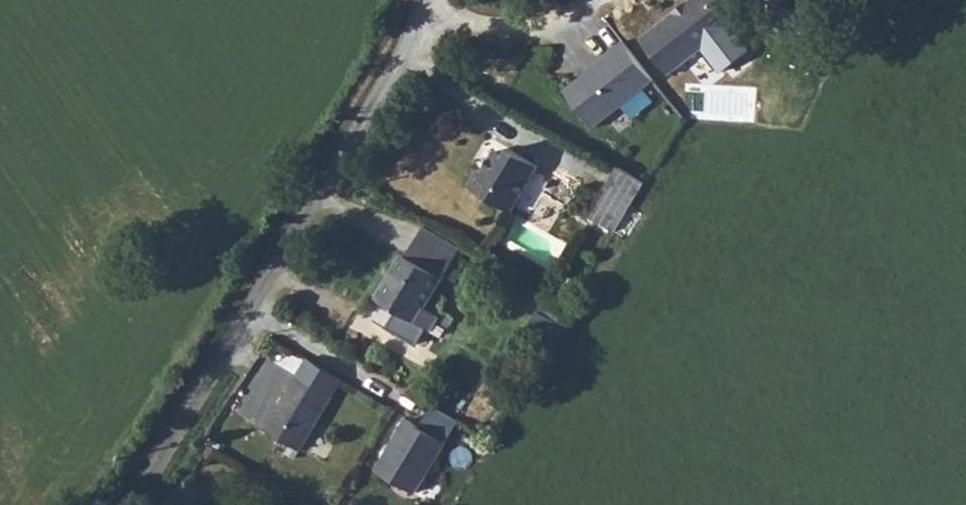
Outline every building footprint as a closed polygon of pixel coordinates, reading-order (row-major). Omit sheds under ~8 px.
[(741,0),(683,0),(642,37),(672,71),(746,4),(741,0)] [(600,128),(657,77),(624,40),(567,91),(600,128)] [(544,171),(512,150),(507,157),(496,151),(480,175),(476,172),(467,187),(514,218),(520,209),(534,218),(554,187),(540,178),(544,171)] [(652,185),(626,169),(594,220),(621,236),(652,185)] [(463,247),(431,226),(411,258),(405,255),(380,301),(429,331),(437,316),(426,308),(463,247)] [(304,449),(344,384),(309,363),(281,412),(275,410),(263,426),(304,449)] [(408,421),(376,472),(417,492),(459,421),(435,407),(422,428),(408,421)]
